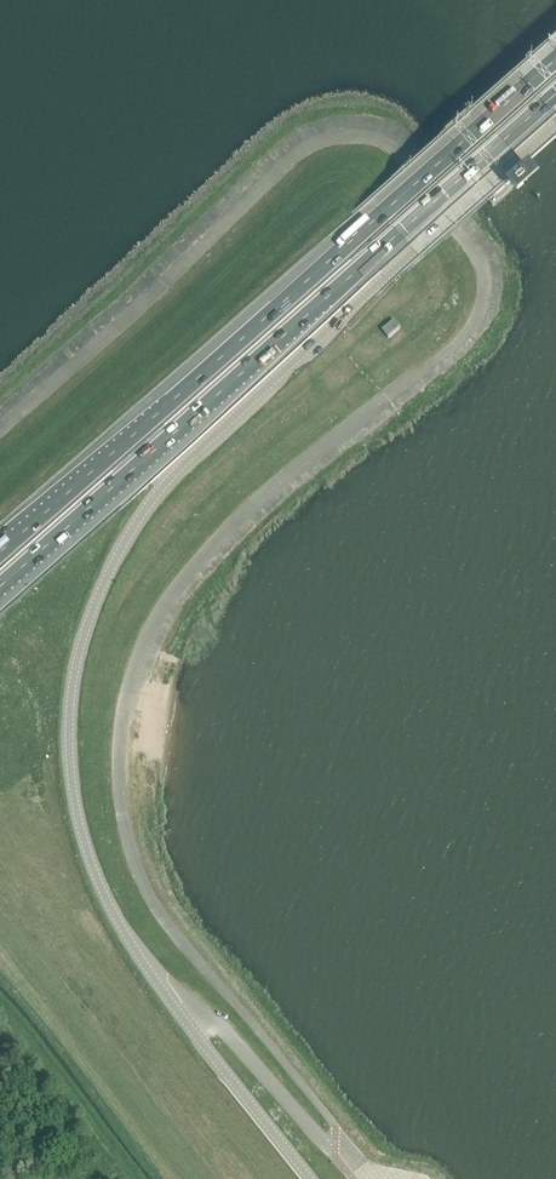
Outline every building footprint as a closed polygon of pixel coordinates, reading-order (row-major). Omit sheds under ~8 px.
[(517,67),(516,66),(515,66),(514,66),(507,72),(506,73),(506,74),(506,75),(522,94),(539,113),(555,132),(555,112),(517,67)] [(381,330),(387,337),(399,327),(393,320),(381,330)]
